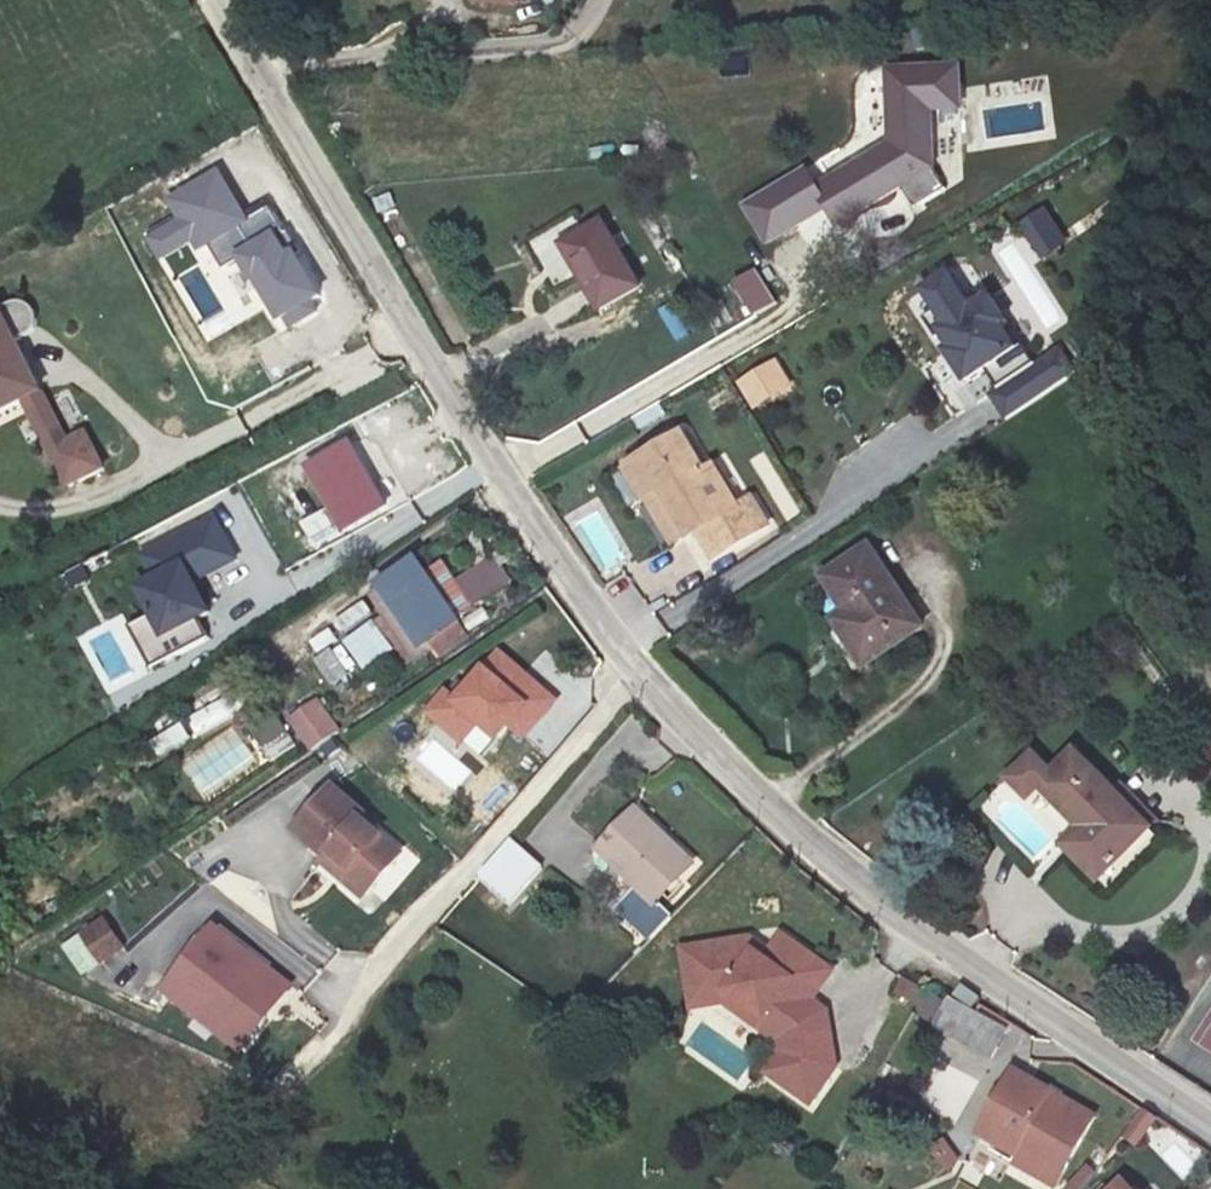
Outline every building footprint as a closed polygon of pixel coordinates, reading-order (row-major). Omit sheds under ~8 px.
[(958,60),(879,64),(883,143),(812,181),(804,166),(736,203),(758,244),(764,244),(822,213),(829,227),(903,187),(913,206),(946,189),(935,168),(932,111),(961,109),(958,60)] [(964,255),(908,292),(912,311),(958,380),(963,379),(968,403),(989,399),(986,382),(1001,379),(1029,361),(1017,344),(1007,289),(1042,342),(1067,325),(1065,312),(1033,265),(1068,242),(1045,207),(1036,209),(1011,225),(1027,249),(1030,263),(1018,245),(1016,245),(1004,253),(1010,284),(986,288),(964,255)] [(563,218),(517,246),(559,315),(604,287),(563,218)] [(176,224),(153,239),(165,258),(188,243),(176,224)] [(750,318),(777,305),(768,287),(778,283),(769,264),(732,282),(750,318)] [(0,304),(0,403),(2,407),(32,393),(37,389),(28,370),(38,363),(23,333),(31,328),(37,319),(40,310),(37,301),(33,298),(20,294),(0,304)] [(783,361),(769,339),(755,348),(769,370),(783,361)] [(1002,422),(1074,372),(1056,346),(984,396),(1002,422)] [(769,370),(755,348),(737,359),(752,381),(769,370)] [(37,389),(32,393),(56,440),(74,432),(38,363),(28,370),(37,389)] [(624,450),(644,479),(658,470),(681,502),(714,479),(672,417),(624,450)] [(355,422),(309,446),(345,509),(390,485),(355,422)] [(74,432),(56,440),(75,476),(107,459),(90,425),(74,432)] [(785,522),(799,515),(767,451),(752,458),(785,522)] [(658,470),(644,479),(667,511),(681,502),(658,470)] [(219,509),(135,549),(145,571),(131,577),(148,612),(132,620),(153,663),(207,637),(197,615),(212,608),(198,578),(242,557),(219,509)] [(426,536),(393,559),(433,622),(437,619),(445,631),(473,613),(463,598),(481,587),(452,540),(435,550),(426,536)] [(393,559),(382,566),(422,630),(433,622),(393,559)] [(949,648),(896,570),(853,597),(878,633),(892,653),(872,668),(888,693),(949,648)] [(401,626),(384,599),(347,623),(363,649),(401,626)] [(892,653),(878,633),(855,646),(872,668),(892,653)] [(223,663),(206,674),(225,704),(244,693),(223,663)] [(320,727),(347,708),(326,678),(300,696),(320,727)] [(265,760),(293,749),(279,714),(251,725),(265,760)] [(1156,829),(1081,751),(1058,773),(1038,753),(1013,777),(1031,796),(1043,785),(1085,829),(1069,844),(1103,880),(1156,829)] [(329,831),(372,871),(400,837),(358,802),(363,795),(335,772),(298,815),(322,836),(329,831)] [(657,928),(680,901),(663,887),(696,848),(644,801),(607,841),(639,869),(630,882),(640,889),(629,904),(657,928)] [(530,848),(504,825),(475,859),(503,882),(530,848)] [(329,831),(322,836),(318,844),(363,881),(372,871),(329,831)] [(112,900),(86,919),(107,947),(134,927),(112,900)] [(243,1052),(297,979),(210,915),(156,988),(243,1052)] [(746,935),(698,940),(703,988),(731,985),(786,1030),(788,1054),(810,1072),(793,1092),(807,1104),(835,1068),(830,1011),(816,1000),(838,972),(789,932),(770,955),(746,935)] [(703,988),(698,940),(686,941),(692,1001),(727,998),(778,1039),(779,1051),(764,1069),(793,1092),(810,1072),(788,1054),(786,1030),(731,985),(703,988)] [(895,960),(887,975),(899,982),(907,967),(895,960)] [(907,967),(899,982),(916,991),(924,976),(907,967)] [(983,998),(964,985),(957,995),(976,1008),(983,998)] [(954,1000),(938,1027),(993,1060),(1010,1031),(954,1000)] [(1009,1060),(976,1116),(1022,1142),(1064,1167),(1096,1110),(1009,1060)] [(1143,1146),(1157,1112),(1138,1105),(1124,1138),(1143,1146)] [(947,1135),(930,1143),(944,1169),(961,1160),(947,1135)] [(1064,1167),(1022,1142),(1014,1156),(1056,1180),(1064,1167)] [(1067,1188),(1079,1188),(1096,1173),(1086,1162),(1062,1184),(1067,1188)] [(1127,1170),(1114,1183),(1108,1188),(1145,1188),(1127,1170)] [(959,1177),(953,1188),(981,1188),(959,1177)] [(1114,1183),(1109,1177),(1096,1188),(1108,1188),(1114,1183)]
